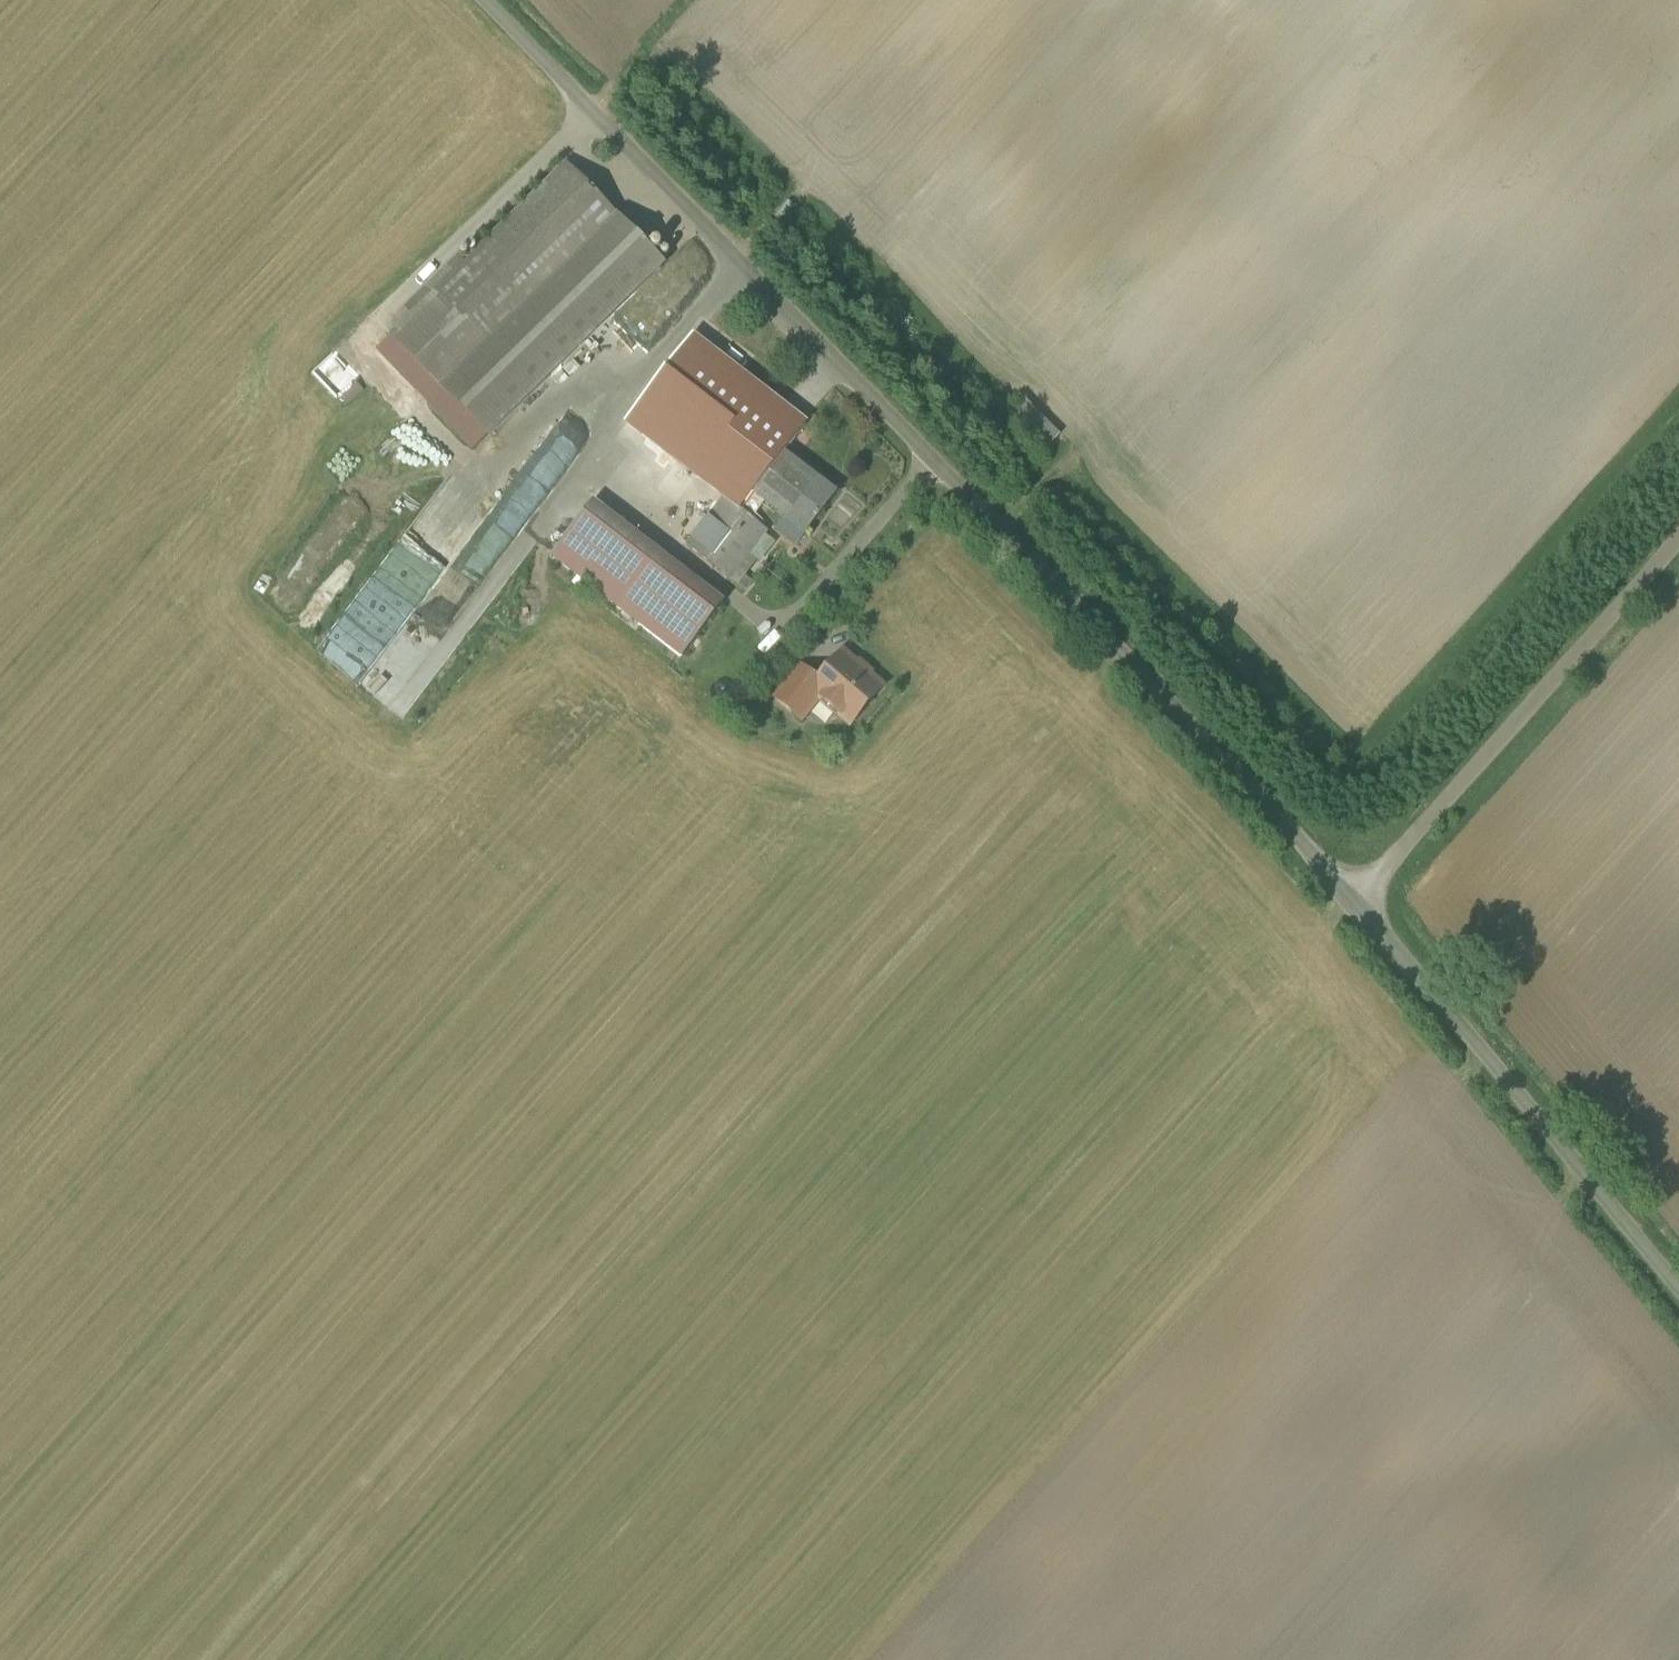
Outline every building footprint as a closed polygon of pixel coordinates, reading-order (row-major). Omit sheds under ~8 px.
[(565,167),(465,264),(459,257),(407,307),(413,314),(393,334),(492,435),(664,267),(565,167)] [(790,426),(687,347),(634,415),(732,490),(737,494),(775,445),(790,426)] [(1032,390),(1005,416),(1035,447),(1062,421),(1032,390)] [(619,441),(581,491),(611,514),(633,486),(622,478),(639,456),(619,441)] [(817,477),(775,445),(737,494),(734,498),(760,517),(778,531),(787,519),(806,534),(838,493),(819,478),(818,477),(817,477)] [(581,491),(550,468),(514,515),(595,577),(590,583),(615,602),(619,596),(683,645),(719,597),(611,514),(581,491)] [(737,494),(732,490),(688,546),(731,578),(768,530),(757,521),(760,517),(734,498),(737,494)] [(883,688),(843,654),(819,682),(813,689),(822,697),(852,723),(883,688)] [(819,682),(803,668),(776,698),(801,720),(822,697),(813,689),(819,682)]
